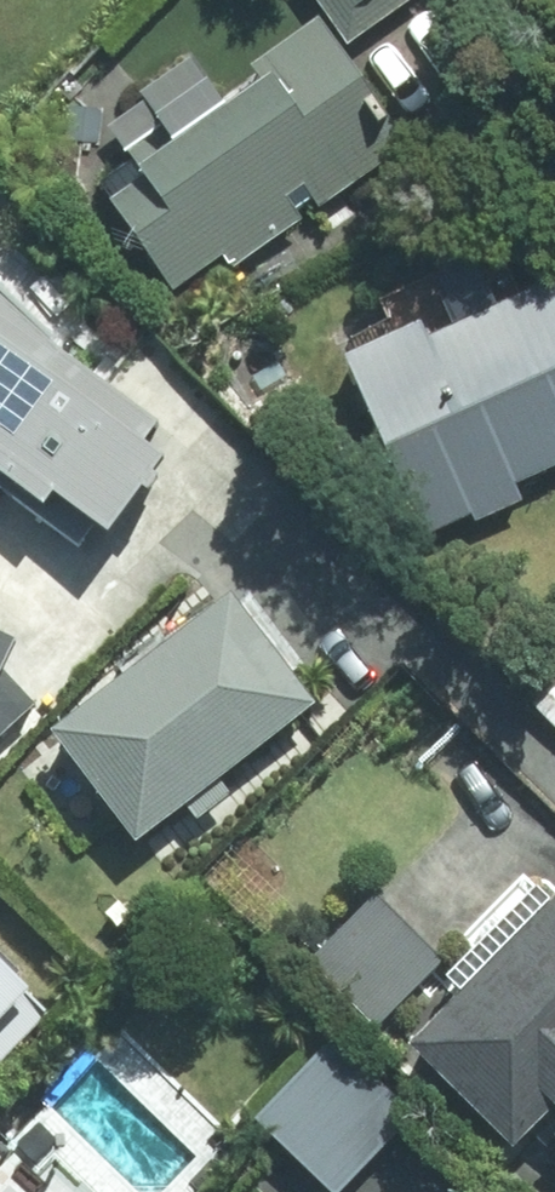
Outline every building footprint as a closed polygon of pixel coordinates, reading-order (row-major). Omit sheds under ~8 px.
[(342,46),(417,0),(311,0),(342,46)] [(317,26),(90,186),(168,307),(406,156),(317,26)] [(337,350),(418,539),(554,480),(554,261),(337,350)] [(0,299),(0,519),(91,582),(194,441),(0,299)] [(311,708),(225,598),(48,731),(137,841),(311,708)] [(24,646),(0,636),(0,699),(24,646)] [(370,888),(297,961),(369,1034),(443,962),(370,888)] [(398,1049),(505,1153),(541,1107),(554,1120),(554,900),(552,897),(398,1049)] [(28,997),(0,970),(0,1026),(28,997)] [(244,1122),(313,1191),(341,1191),(411,1119),(325,1037),(244,1122)] [(541,1143),(554,1154),(554,1128),(541,1143)]
